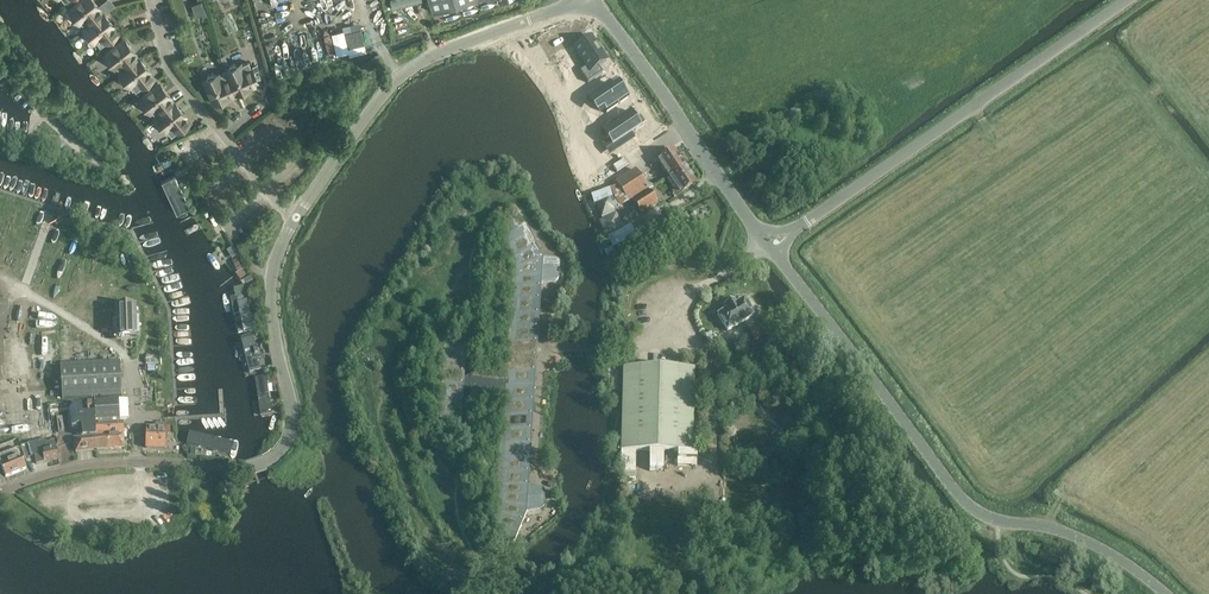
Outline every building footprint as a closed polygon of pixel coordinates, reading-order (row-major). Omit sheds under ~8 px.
[(104,12),(103,13),(98,7),(99,6),(94,0),(81,0),(70,9),(71,11),(71,15),(74,19),(78,19),(80,22),(81,21),(86,26),(84,28),(85,28),(104,12)] [(432,13),(474,0),(428,0),(432,13)] [(194,16),(206,15),(205,1),(193,2),(194,16)] [(104,12),(85,28),(86,30),(86,34),(89,37),(92,38),(94,40),(96,39),(101,46),(118,32),(113,26),(114,25),(104,12)] [(349,29),(353,45),(365,42),(361,27),(349,29)] [(120,73),(140,57),(139,57),(138,58),(134,52),(135,51),(125,38),(105,54),(107,56),(106,60),(109,63),(113,64),(115,66),(116,65),(121,71),(120,72),(120,73)] [(585,39),(572,49),(592,77),(606,67),(585,39)] [(140,57),(120,73),(121,75),(121,78),(124,82),(128,83),(130,85),(131,84),(136,91),(154,77),(148,70),(149,69),(140,57)] [(226,70),(236,92),(251,86),(250,85),(258,81),(249,61),(241,64),(240,63),(238,64),(234,63),(230,65),(228,68),(226,70)] [(236,93),(236,92),(226,70),(226,71),(219,74),(219,73),(216,74),(213,73),(208,75),(207,78),(204,79),(214,102),(229,96),(229,94),(235,91),(236,93)] [(619,82),(590,101),(600,116),(629,97),(619,82)] [(155,117),(175,102),(175,101),(174,102),(169,96),(170,96),(160,83),(140,98),(142,101),(142,104),(145,108),(149,109),(150,111),(152,110),(156,116),(155,117)] [(623,106),(627,113),(644,103),(641,96),(623,106)] [(175,102),(155,117),(157,119),(157,123),(160,127),(163,127),(165,130),(166,129),(172,135),(189,122),(184,115),(185,114),(175,102)] [(639,109),(602,130),(612,147),(649,125),(639,109)] [(668,178),(685,167),(674,150),(657,160),(668,178)] [(612,181),(626,172),(614,154),(599,163),(612,181)] [(671,192),(676,197),(697,184),(685,167),(668,178),(676,189),(671,192)] [(614,183),(628,203),(648,189),(635,169),(614,183)] [(182,173),(163,182),(181,222),(202,211),(182,173)] [(649,190),(658,203),(663,200),(658,193),(660,192),(656,185),(649,190)] [(658,203),(650,191),(633,202),(641,214),(658,203)] [(462,419),(464,386),(469,388),(469,396),(475,390),(505,392),(497,511),(497,514),(495,520),(494,525),(494,530),(496,536),(497,540),(499,543),(497,552),(503,553),(509,540),(513,542),(514,541),(515,541),(515,538),(518,533),(526,511),(541,509),(543,508),(543,507),(544,505),(544,491),(544,490),(543,489),(541,488),(528,485),(542,283),(556,281),(558,279),(560,262),(559,262),(559,261),(557,260),(556,260),(543,259),(526,224),(525,224),(520,227),(517,222),(516,223),(516,225),(516,226),(510,229),(511,232),(510,232),(509,236),(508,239),(508,242),(515,257),(516,261),(509,370),(498,374),(477,373),(477,370),(471,370),(471,373),(465,375),(467,340),(462,342),(445,343),(440,416),(459,418),(462,419)] [(237,271),(245,267),(241,257),(233,260),(237,271)] [(248,295),(227,298),(235,335),(257,331),(248,295)] [(727,331),(754,315),(744,299),(736,303),(734,301),(724,307),(726,310),(718,315),(727,331)] [(119,336),(133,336),(132,308),(118,308),(119,336)] [(754,340),(765,333),(761,325),(750,332),(754,340)] [(259,334),(236,340),(245,376),(267,371),(259,334)] [(62,399),(122,396),(120,362),(59,365),(62,399)] [(693,452),(695,368),(623,366),(621,450),(693,452)] [(276,375),(256,378),(261,415),(285,410),(276,375)] [(120,422),(120,419),(128,418),(127,398),(118,399),(119,399),(95,401),(95,420),(95,425),(96,434),(97,450),(105,449),(125,448),(124,434),(123,422),(120,422)] [(67,409),(55,412),(58,431),(70,428),(67,409)] [(166,449),(166,424),(155,424),(155,427),(145,426),(145,448),(166,449)] [(75,452),(97,450),(96,434),(73,437),(75,452)] [(232,443),(190,434),(188,446),(230,454),(232,443)] [(58,458),(57,453),(53,441),(46,443),(45,439),(28,444),(31,457),(34,456),(36,464),(58,458)] [(5,477),(26,468),(18,448),(0,456),(0,469),(5,477)] [(239,482),(219,479),(218,486),(239,488),(239,482)]
